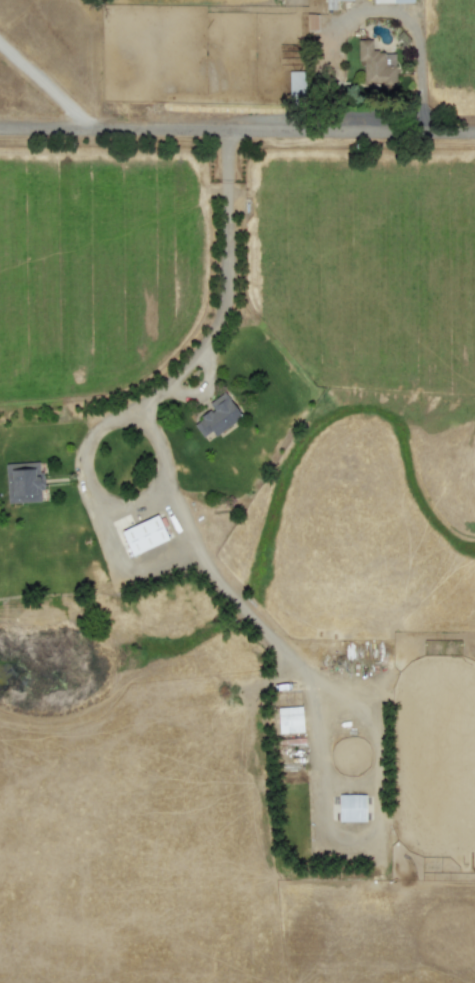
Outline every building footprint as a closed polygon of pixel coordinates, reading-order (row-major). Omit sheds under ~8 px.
[(325,8),(336,8),(336,0),(326,0),(325,8)] [(363,84),(395,85),(395,51),(371,51),(372,39),(358,38),(358,60),(363,60),(363,84)] [(303,70),(288,70),(289,96),(303,96),(303,70)] [(213,434),(241,416),(225,391),(208,401),(213,409),(193,421),(202,436),(211,430),(213,434)] [(120,530),(131,554),(167,538),(157,514),(120,530)] [(278,732),(302,731),(301,705),(277,706),(278,732)] [(365,793),(338,793),(338,820),(365,820),(365,793)]
